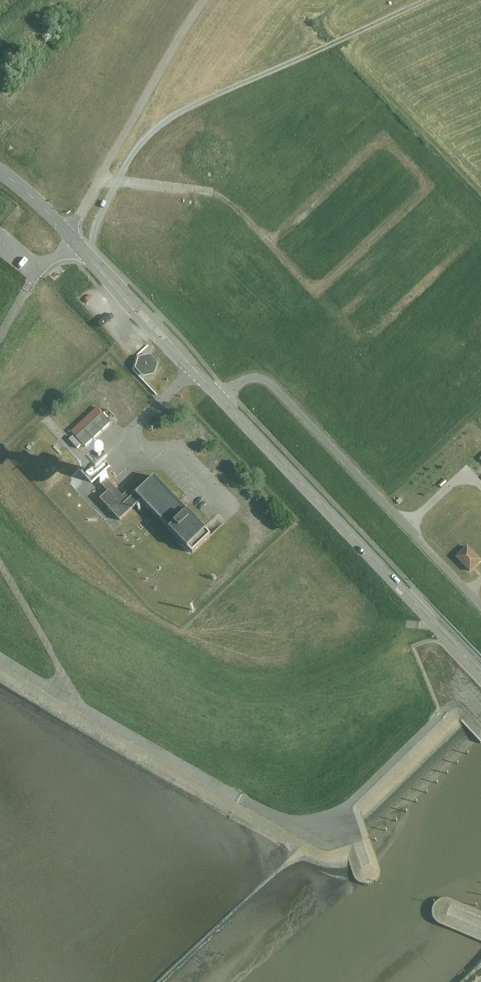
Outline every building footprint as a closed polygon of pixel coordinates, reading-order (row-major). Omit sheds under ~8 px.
[(158,369),(151,361),(140,363),(136,374),(144,382),(156,380),(158,369)] [(112,426),(104,417),(77,442),(85,451),(112,426)] [(101,472),(82,489),(93,501),(103,491),(110,485),(112,483),(101,472)] [(146,502),(195,555),(213,538),(157,478),(145,489),(140,484),(124,499),(110,485),(103,491),(109,497),(103,503),(121,523),(146,502)] [(469,548),(458,559),(471,573),(480,564),(480,560),(469,548)]
